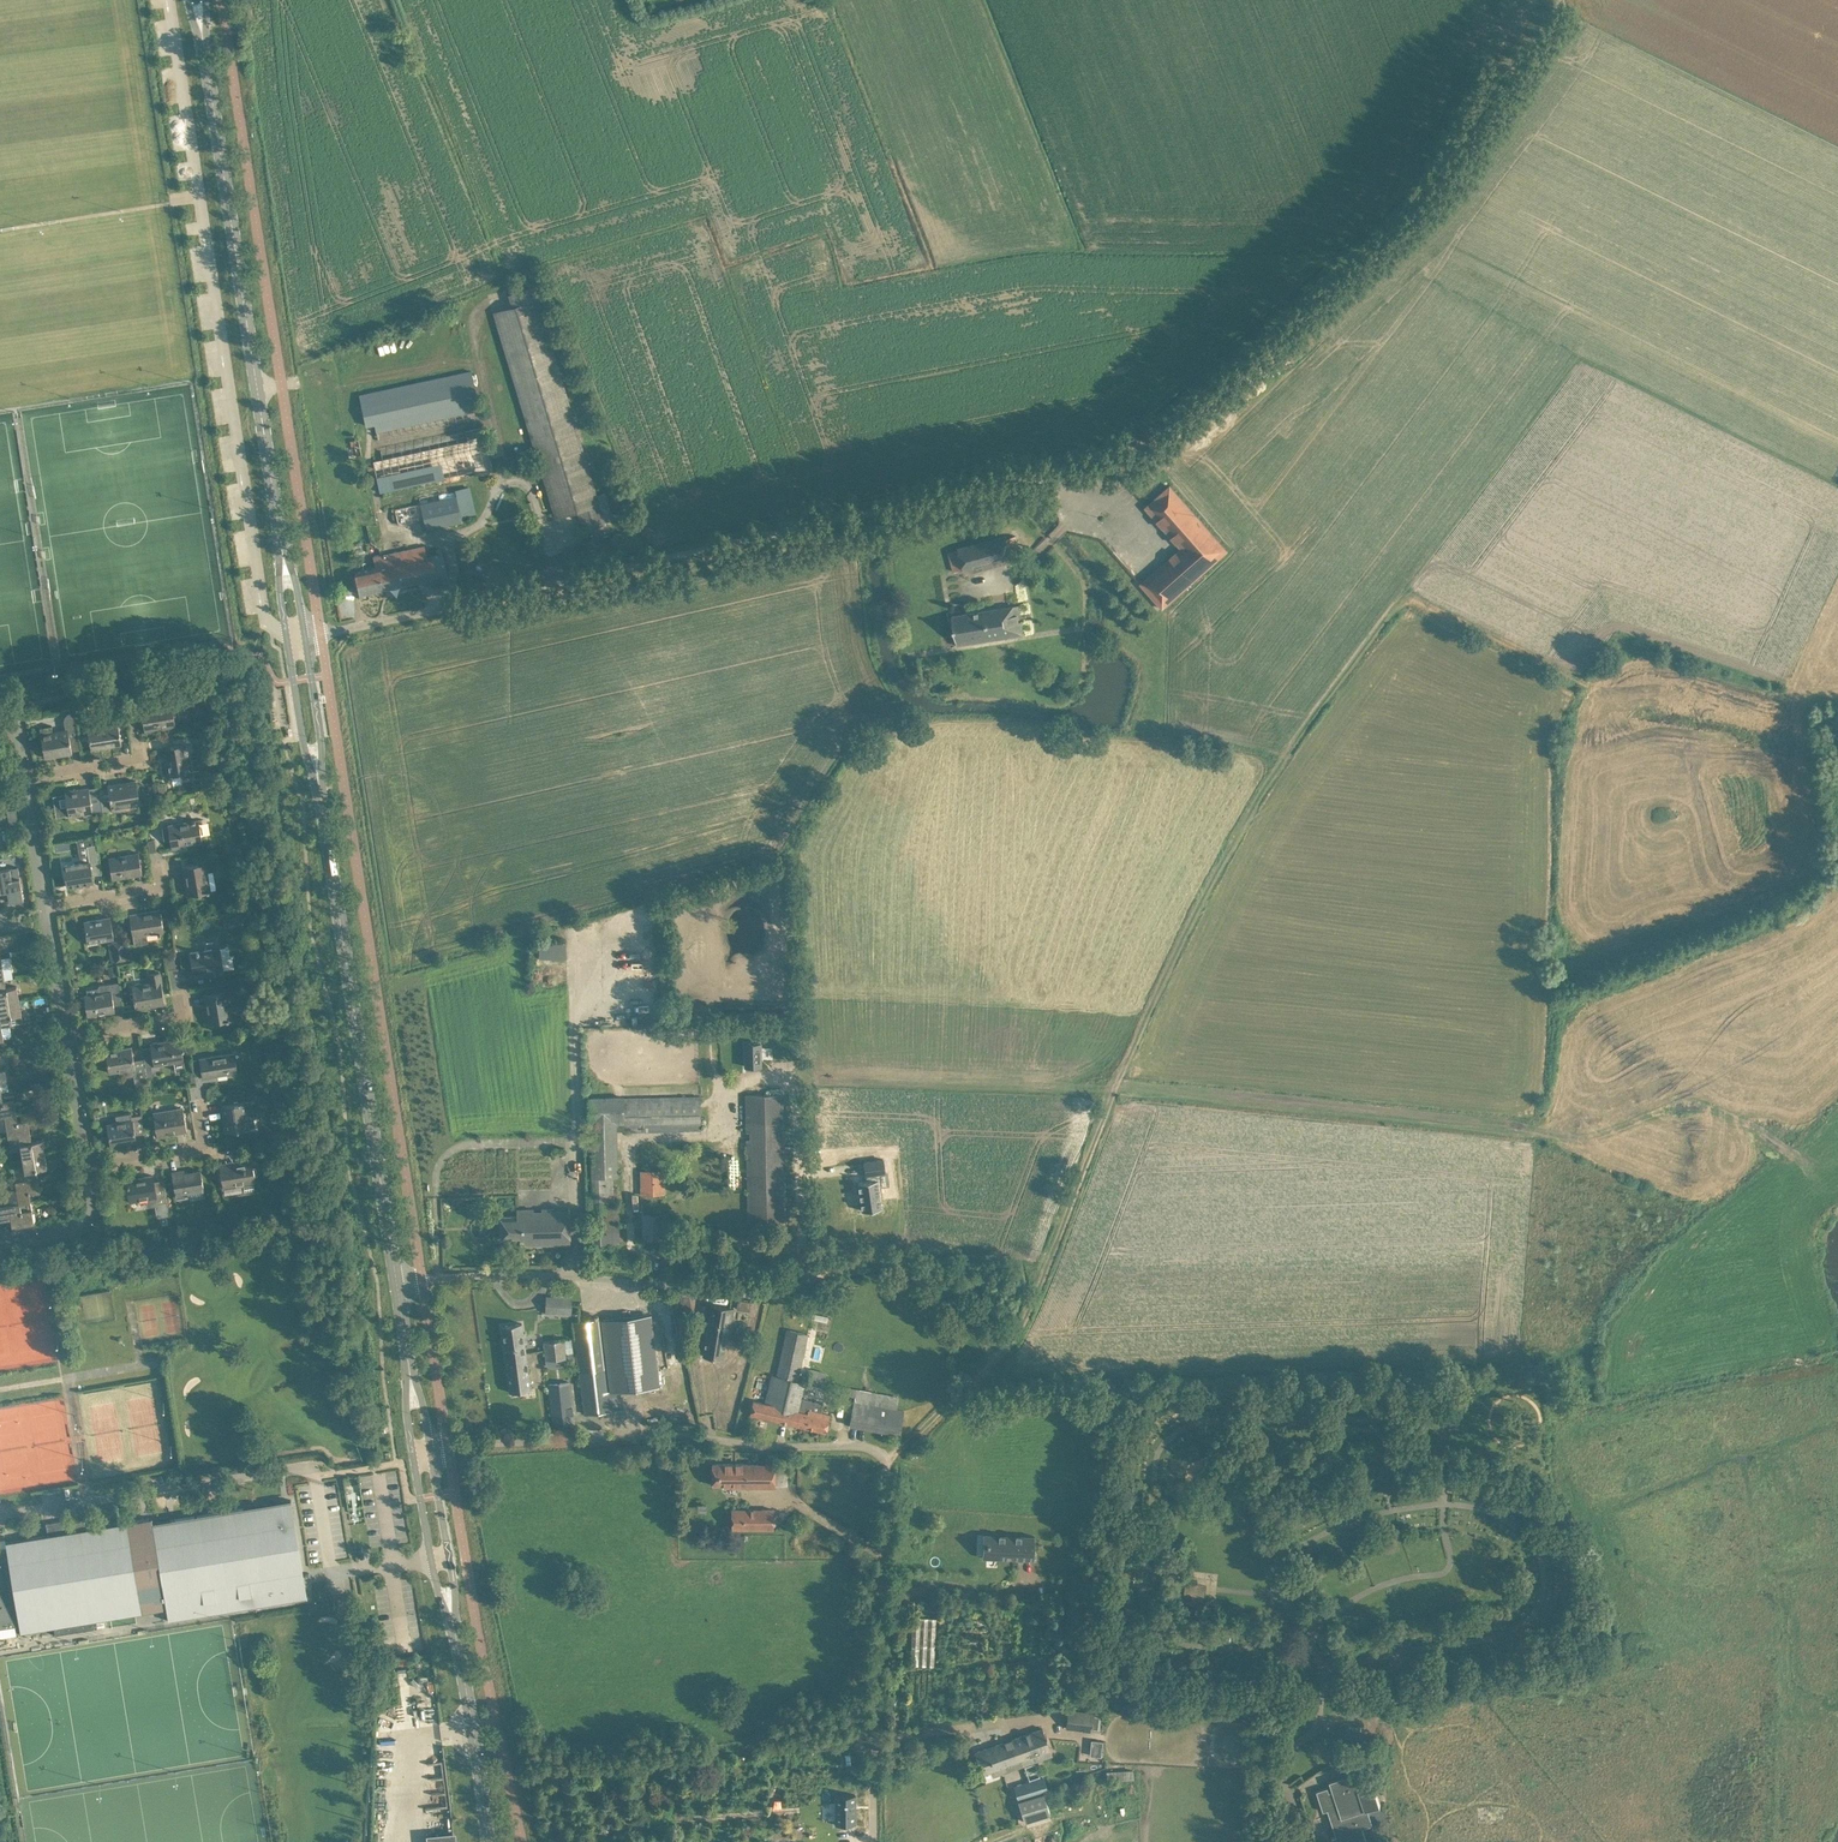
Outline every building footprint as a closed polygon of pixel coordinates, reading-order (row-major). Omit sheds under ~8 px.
[(597,494),(534,286),(508,294),(512,307),(493,311),(556,516),(577,510),(583,529),(605,523),(601,511),(599,503),(605,501),(603,492),(597,494)] [(378,440),(481,419),(471,372),(360,394),(365,422),(374,420),(378,440)] [(417,489),(466,479),(466,478),(493,473),(483,428),(381,449),(383,459),(374,460),(380,491),(416,484),(417,489)] [(352,457),(362,455),(358,438),(348,440),(352,457)] [(1145,507),(1181,547),(1141,583),(1163,608),(1228,550),(1170,485),(1145,507)] [(455,488),(419,497),(420,501),(424,519),(427,530),(463,522),(462,517),(476,514),(470,486),(455,489),(455,488)] [(419,501),(391,508),(393,516),(398,514),(400,522),(423,516),(419,501)] [(1020,552),(1016,535),(1007,537),(1006,535),(958,548),(959,549),(949,551),(954,571),(964,568),(964,569),(1012,557),(1011,554),(1020,552)] [(427,556),(425,545),(373,557),(376,567),(355,572),(360,594),(447,574),(442,552),(427,556)] [(965,613),(952,615),(956,637),(957,645),(959,645),(958,643),(957,638),(1001,631),(1002,637),(1023,634),(1021,620),(1019,621),(1018,614),(1020,613),(1018,604),(965,613)] [(125,709),(138,707),(136,693),(123,695),(125,709)] [(123,695),(109,697),(109,698),(111,710),(111,711),(125,709),(123,695)] [(145,731),(176,725),(172,702),(141,707),(145,731)] [(118,722),(116,715),(105,717),(106,724),(88,727),(89,740),(93,739),(95,749),(122,744),(118,722)] [(52,725),(40,727),(41,733),(45,757),(72,752),(72,750),(69,736),(78,734),(75,718),(64,720),(66,729),(53,731),(52,725)] [(167,775),(189,772),(186,756),(190,755),(188,743),(165,747),(167,756),(164,757),(167,775)] [(112,811),(125,809),(124,806),(140,803),(136,780),(108,784),(112,811)] [(66,794),(57,795),(59,809),(68,808),(69,814),(69,815),(83,813),(84,816),(93,815),(93,811),(97,810),(97,807),(96,802),(91,803),(89,788),(65,791),(66,793),(66,794)] [(168,796),(160,797),(163,813),(164,813),(171,812),(170,804),(168,796)] [(172,848),(183,846),(182,844),(202,841),(199,819),(168,824),(172,848)] [(150,852),(157,850),(155,839),(147,840),(150,852)] [(81,862),(64,864),(67,886),(94,881),(92,874),(102,873),(97,843),(87,845),(87,846),(89,860),(81,862)] [(113,878),(142,873),(139,852),(109,857),(113,878)] [(208,871),(206,862),(182,866),(187,894),(211,890),(211,889),(216,888),(213,870),(208,871)] [(0,869),(0,892),(8,891),(9,901),(24,899),(20,877),(18,866),(0,869)] [(134,944),(142,943),(141,936),(164,932),(160,908),(129,913),(134,944)] [(242,913),(232,915),(234,925),(244,923),(242,913)] [(110,917),(84,921),(88,942),(88,944),(98,943),(97,941),(114,938),(110,917)] [(108,941),(112,962),(127,959),(124,939),(108,941)] [(569,956),(569,940),(541,941),(542,957),(569,956)] [(38,944),(29,946),(30,952),(39,950),(38,944)] [(211,949),(190,952),(193,973),(224,968),(234,967),(232,956),(234,956),(234,955),(230,955),(228,946),(221,947),(220,947),(211,949)] [(164,957),(156,957),(157,966),(165,965),(164,957)] [(109,975),(117,974),(115,965),(107,966),(109,975)] [(134,985),(132,986),(134,995),(136,1007),(165,1002),(160,971),(150,973),(151,982),(142,984),(141,983),(139,982),(136,983),(135,984),(134,985)] [(5,979),(0,980),(0,1002),(19,999),(17,985),(6,987),(5,979)] [(115,1010),(113,999),(120,997),(118,981),(100,984),(98,987),(86,989),(87,994),(84,994),(85,996),(81,997),(82,1005),(86,1004),(88,1015),(115,1010)] [(232,1018),(227,990),(203,994),(205,1004),(209,1003),(212,1021),(208,1021),(208,1022),(232,1018)] [(19,999),(0,1002),(0,1025),(2,1025),(9,1024),(23,1021),(21,1013),(19,999)] [(9,1024),(2,1025),(0,1025),(0,1039),(4,1039),(4,1037),(9,1036),(11,1034),(9,1024)] [(185,1068),(183,1060),(184,1060),(180,1037),(151,1042),(154,1065),(174,1061),(176,1069),(185,1068)] [(760,1042),(745,1043),(745,1066),(761,1065),(760,1042)] [(135,1068),(132,1046),(131,1046),(106,1050),(109,1072),(110,1072),(110,1071),(120,1070),(121,1076),(120,1076),(120,1077),(136,1075),(135,1068)] [(216,1075),(238,1072),(234,1052),(199,1058),(202,1074),(215,1072),(216,1075)] [(52,1083),(60,1082),(59,1071),(51,1072),(52,1083)] [(148,1090),(146,1076),(134,1078),(137,1092),(148,1090)] [(270,1076),(267,1083),(273,1085),(276,1078),(270,1076)] [(199,1083),(188,1086),(192,1098),(202,1094),(199,1083)] [(282,1087),(274,1089),(275,1096),(283,1095),(282,1087)] [(0,1092),(0,1115),(16,1112),(14,1098),(18,1098),(16,1090),(2,1092),(0,1092)] [(748,1221),(785,1221),(783,1120),(783,1093),(746,1094),(748,1221)] [(624,1096),(588,1096),(589,1123),(591,1123),(593,1177),(594,1231),(594,1243),(619,1242),(619,1230),(619,1201),(617,1201),(617,1197),(603,1198),(603,1176),(613,1176),(618,1176),(617,1130),(642,1130),(642,1131),(700,1129),(700,1120),(699,1096),(623,1097),(624,1096)] [(257,1117),(254,1117),(251,1100),(222,1105),(226,1131),(250,1127),(250,1129),(258,1128),(257,1117)] [(187,1131),(183,1107),(153,1112),(157,1136),(158,1136),(158,1135),(186,1130),(186,1131),(187,1131)] [(16,1112),(0,1115),(0,1129),(7,1128),(8,1136),(30,1132),(28,1118),(17,1120),(16,1112)] [(132,1120),(131,1112),(116,1115),(117,1122),(107,1124),(110,1144),(136,1140),(133,1120),(132,1120)] [(1119,1128),(1132,1133),(1136,1121),(1124,1116),(1119,1128)] [(32,1140),(30,1132),(8,1136),(11,1150),(21,1148),(23,1156),(45,1153),(42,1139),(32,1140)] [(278,1132),(272,1133),(273,1138),(275,1138),(276,1142),(285,1141),(285,1136),(279,1137),(278,1132)] [(16,1180),(38,1176),(36,1168),(47,1167),(45,1153),(23,1156),(24,1164),(13,1166),(16,1180)] [(235,1161),(219,1163),(223,1186),(235,1184),(241,1183),(243,1193),(261,1190),(259,1178),(255,1179),(254,1170),(252,1158),(251,1158),(251,1160),(235,1163),(235,1161)] [(868,1180),(858,1181),(862,1210),(881,1207),(880,1195),(882,1195),(881,1185),(878,1185),(877,1178),(877,1179),(876,1173),(885,1171),(883,1158),(864,1161),(866,1174),(867,1174),(868,1180)] [(185,1172),(184,1169),(172,1171),(176,1198),(190,1195),(189,1192),(204,1190),(201,1169),(185,1172)] [(663,1170),(642,1170),(642,1194),(664,1194),(663,1170)] [(153,1174),(126,1179),(130,1201),(148,1198),(149,1198),(150,1203),(157,1202),(154,1181),(153,1174)] [(9,1204),(31,1200),(29,1192),(40,1190),(38,1176),(16,1180),(17,1188),(6,1190),(9,1203),(9,1204)] [(31,1200),(9,1204),(9,1203),(0,1205),(0,1218),(0,1219),(11,1218),(12,1226),(34,1222),(31,1200)] [(167,1202),(159,1203),(162,1216),(169,1214),(167,1202)] [(501,1215),(501,1238),(520,1238),(521,1244),(537,1243),(537,1234),(553,1233),(553,1243),(570,1242),(570,1211),(553,1212),(553,1208),(541,1208),(541,1211),(534,1211),(534,1209),(517,1209),(517,1215),(501,1215)] [(643,1238),(640,1238),(641,1241),(665,1241),(665,1229),(664,1214),(643,1214),(643,1226),(643,1238)] [(119,1230),(111,1232),(112,1240),(120,1238),(119,1230)] [(547,1293),(547,1310),(574,1310),(574,1293),(547,1293)] [(730,1331),(734,1308),(712,1304),(703,1355),(722,1358),(727,1331),(730,1331)] [(651,1313),(603,1319),(611,1391),(660,1386),(651,1313)] [(601,1319),(574,1322),(576,1338),(580,1369),(585,1413),(611,1410),(607,1369),(601,1319)] [(522,1322),(501,1325),(505,1356),(526,1353),(524,1341),(527,1341),(526,1332),(523,1333),(522,1322)] [(798,1380),(809,1334),(786,1330),(776,1375),(772,1374),(765,1402),(753,1399),(750,1413),(826,1431),(830,1414),(821,1412),(823,1402),(801,1397),(804,1382),(798,1380)] [(546,1360),(574,1357),(572,1338),(543,1341),(546,1360)] [(526,1353),(505,1356),(510,1391),(531,1389),(526,1353)] [(823,1386),(826,1371),(810,1367),(807,1382),(823,1386)] [(552,1417),(573,1414),(569,1382),(548,1384),(552,1417)] [(850,1424),(900,1433),(904,1410),(897,1408),(899,1396),(849,1386),(847,1399),(854,1400),(850,1424)] [(788,1484),(787,1463),(712,1463),(712,1484),(731,1484),(731,1487),(775,1487),(775,1484),(788,1484)] [(15,1625),(16,1632),(21,1631),(21,1632),(22,1632),(22,1631),(54,1626),(55,1634),(97,1627),(96,1619),(167,1607),(169,1619),(169,1620),(254,1606),(298,1598),(293,1572),(295,1571),(292,1551),(290,1551),(284,1513),(263,1516),(264,1517),(245,1520),(243,1507),(170,1519),(152,1522),(152,1517),(130,1521),(86,1528),(86,1527),(85,1527),(84,1516),(46,1522),(48,1533),(47,1533),(47,1534),(7,1541),(7,1540),(6,1540),(7,1546),(0,1547),(0,1627),(15,1625)] [(773,1528),(773,1509),(731,1509),(731,1528),(773,1528)] [(982,1554),(982,1555),(1006,1556),(1006,1551),(1011,1551),(1011,1556),(1021,1556),(1023,1556),(1023,1557),(1025,1557),(1025,1556),(1031,1556),(1031,1557),(1033,1557),(1034,1533),(1020,1533),(1015,1533),(1015,1532),(1012,1532),(1012,1533),(1007,1532),(1003,1532),(999,1532),(983,1531),(983,1532),(988,1532),(987,1539),(986,1539),(986,1542),(987,1542),(987,1554),(982,1554)] [(1202,1588),(1186,1586),(1183,1606),(1199,1608),(1202,1588)] [(934,1665),(937,1617),(913,1616),(910,1664),(934,1665)] [(1648,1637),(1635,1640),(1638,1652),(1651,1649),(1648,1637)] [(1068,1709),(1066,1727),(1092,1730),(1094,1712),(1068,1709)] [(1047,1750),(1040,1729),(1013,1738),(1021,1759),(1023,1765),(1034,1761),(1032,1755),(1047,1750)] [(1302,1779),(1313,1814),(1314,1814),(1318,1824),(1307,1827),(1309,1833),(1319,1830),(1323,1840),(1322,1840),(1323,1841),(1359,1841),(1367,1840),(1363,1827),(1384,1820),(1379,1805),(1381,1804),(1379,1800),(1379,1801),(1378,1796),(1378,1795),(1377,1796),(1376,1792),(1377,1792),(1377,1791),(1376,1791),(1374,1787),(1375,1787),(1374,1783),(1371,1784),(1370,1780),(1382,1776),(1376,1729),(1357,1742),(1358,1748),(1352,1750),(1351,1746),(1340,1753),(1341,1753),(1341,1756),(1336,1757),(1335,1758),(1335,1757),(1324,1764),(1325,1765),(1326,1769),(1323,1770),(1321,1766),(1302,1779)] [(1021,1759),(1013,1738),(975,1752),(982,1773),(993,1769),(1001,1766),(1003,1772),(1023,1765),(1021,1759)] [(1094,1740),(1093,1755),(1101,1755),(1102,1741),(1094,1740)] [(1107,1780),(1133,1777),(1133,1768),(1107,1771),(1107,1780)] [(1042,1776),(1014,1785),(1020,1805),(1025,1820),(1049,1813),(1043,1792),(1048,1791),(1043,1776),(1042,1776)] [(1074,1785),(1060,1789),(1064,1804),(1078,1800),(1074,1785)] [(835,1794),(835,1824),(856,1824),(856,1794),(835,1794)] [(453,1833),(426,1836),(427,1841),(454,1841),(453,1833)]
